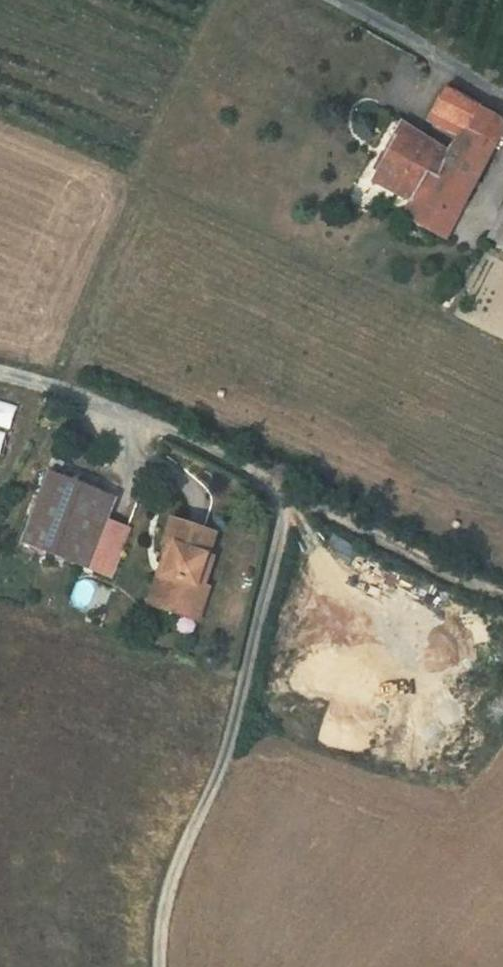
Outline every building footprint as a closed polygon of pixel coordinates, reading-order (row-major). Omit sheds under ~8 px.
[(472,191),(502,120),(436,93),(427,116),(435,119),(432,127),(458,137),(451,156),(398,129),(393,140),(386,157),(437,177),(472,191)] [(450,237),(472,191),(437,177),(386,157),(374,185),(408,200),(397,218),(450,238),(450,237)] [(8,430),(15,399),(0,396),(0,428),(8,430)] [(108,494),(43,466),(13,536),(78,564),(98,517),(108,494)] [(213,524),(164,512),(158,536),(167,539),(147,597),(184,609),(192,581),(202,583),(212,549),(206,546),(213,524)] [(120,526),(98,517),(78,564),(100,573),(120,526)]
